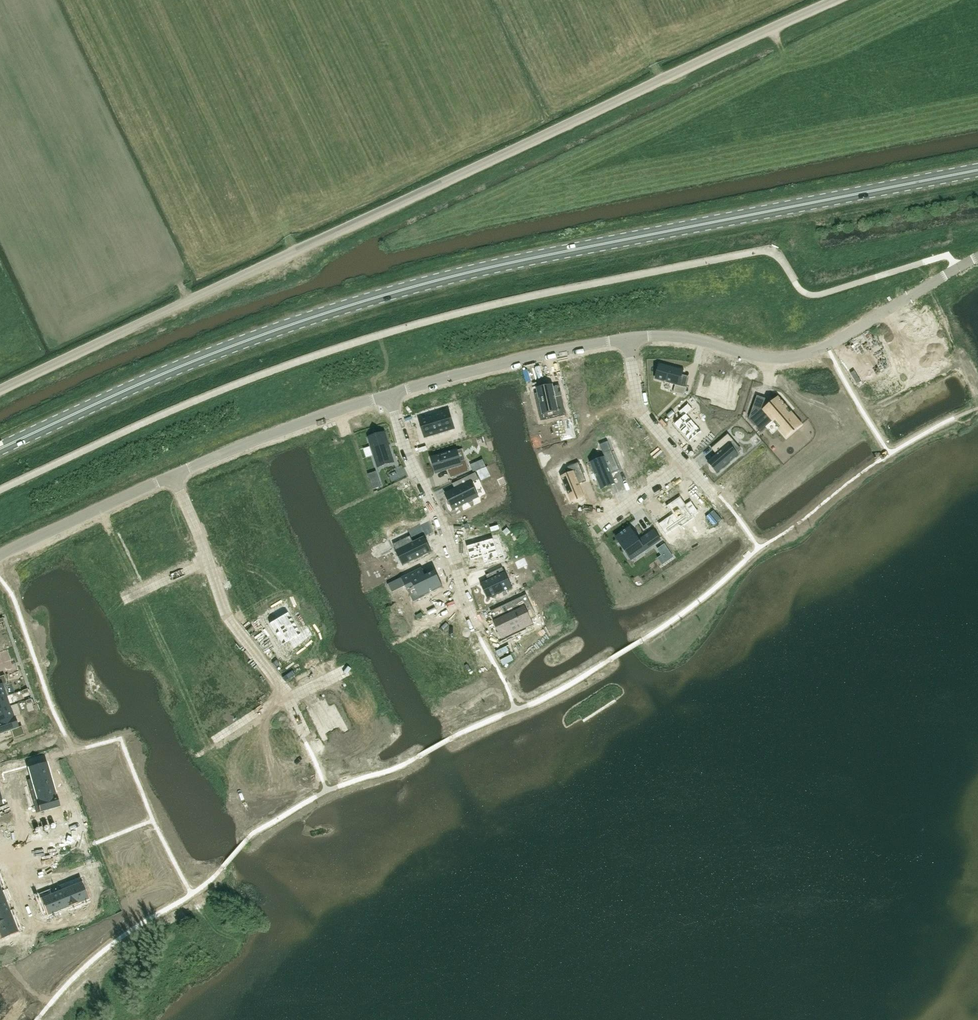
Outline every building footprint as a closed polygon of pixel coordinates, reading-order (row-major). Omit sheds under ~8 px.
[(660,363),(656,379),(675,384),(673,392),(684,395),(687,386),(679,384),(683,369),(660,363)] [(702,375),(697,394),(709,397),(710,395),(714,397),(712,403),(723,406),(724,399),(734,402),(738,384),(728,381),(702,375)] [(537,393),(535,394),(538,407),(540,407),(542,413),(545,413),(546,417),(557,414),(557,417),(566,415),(562,395),(555,396),(553,385),(536,389),(537,393)] [(753,406),(749,418),(760,431),(772,421),(782,431),(789,425),(794,430),(801,423),(779,397),(765,410),(753,406)] [(683,416),(674,424),(690,442),(702,431),(687,414),(693,408),(688,403),(679,411),(683,416)] [(448,410),(420,419),(425,437),(454,428),(448,410)] [(605,426),(597,429),(600,437),(608,434),(605,426)] [(613,426),(607,430),(610,434),(611,433),(614,437),(613,438),(613,439),(619,434),(613,426)] [(385,434),(369,439),(377,465),(393,460),(385,434)] [(719,452),(708,462),(717,472),(738,455),(730,445),(734,441),(728,434),(714,446),(719,452)] [(454,436),(442,440),(444,445),(455,442),(454,436)] [(457,449),(431,457),(436,473),(450,469),(454,477),(469,471),(463,449),(457,450),(457,449)] [(605,458),(590,465),(601,490),(612,485),(608,475),(620,470),(611,450),(603,453),(605,458)] [(477,462),(472,464),(475,471),(480,469),(477,462)] [(570,473),(561,477),(569,497),(582,491),(579,483),(586,481),(578,462),(568,467),(570,473)] [(376,471),(368,474),(373,489),(381,486),(376,471)] [(479,497),(472,483),(478,480),(474,473),(452,484),(454,488),(457,493),(447,498),(453,510),(479,497)] [(673,514),(660,523),(668,534),(669,534),(668,533),(679,526),(681,528),(695,518),(694,516),(699,513),(691,501),(686,504),(680,496),(666,506),(670,511),(671,511),(673,514)] [(629,527),(616,536),(632,560),(661,540),(653,529),(638,540),(629,527)] [(408,537),(393,544),(397,551),(401,549),(408,563),(431,552),(424,536),(411,543),(408,537)] [(493,538),(466,546),(471,560),(482,556),(485,565),(500,560),(493,538)] [(664,544),(658,549),(662,555),(658,558),(662,564),(673,557),(664,544)] [(524,558),(515,562),(518,568),(527,564),(524,558)] [(422,567),(403,576),(409,588),(415,584),(420,594),(421,596),(443,585),(440,580),(439,578),(435,571),(426,575),(422,567)] [(488,580),(481,583),(488,599),(512,588),(503,567),(486,575),(488,580)] [(398,579),(391,583),(394,589),(401,586),(398,579)] [(504,615),(495,619),(504,639),(532,625),(525,611),(531,609),(524,595),(500,607),(504,615)] [(278,618),(268,623),(275,634),(294,623),(288,613),(290,612),(285,604),(272,612),(275,616),(276,615),(278,618)] [(294,623),(275,634),(282,646),(291,640),(292,643),(291,643),(294,649),(312,635),(307,627),(300,632),(294,623)] [(6,696),(9,696),(5,684),(7,683),(4,675),(0,676),(0,698),(6,696)] [(0,698),(0,709),(10,706),(6,696),(0,698)] [(324,700),(308,708),(321,733),(342,723),(334,706),(329,709),(324,700)] [(0,709),(0,721),(13,716),(10,706),(0,709)] [(0,721),(0,734),(10,730),(13,738),(24,734),(22,726),(17,727),(13,716),(0,721)] [(289,759),(283,762),(288,769),(293,766),(289,759)] [(46,763),(29,768),(32,779),(49,774),(46,763)] [(49,774),(32,779),(34,789),(35,790),(52,785),(49,774)] [(34,789),(30,790),(33,801),(55,795),(52,785),(35,790),(34,789)] [(55,795),(33,801),(36,813),(59,806),(55,795)] [(80,877),(69,881),(78,903),(89,899),(80,877)] [(69,881),(59,886),(61,890),(68,907),(78,903),(69,881)] [(50,889),(38,894),(47,916),(58,911),(51,894),(50,889)] [(0,892),(0,904),(6,901),(6,902),(9,901),(4,890),(2,891),(0,892)] [(51,894),(58,911),(68,907),(61,890),(51,894)] [(0,904),(0,915),(10,911),(6,902),(6,901),(0,904)] [(0,915),(0,927),(14,921),(10,911),(0,915)] [(0,927),(0,936),(1,939),(19,932),(14,921),(0,927)]
